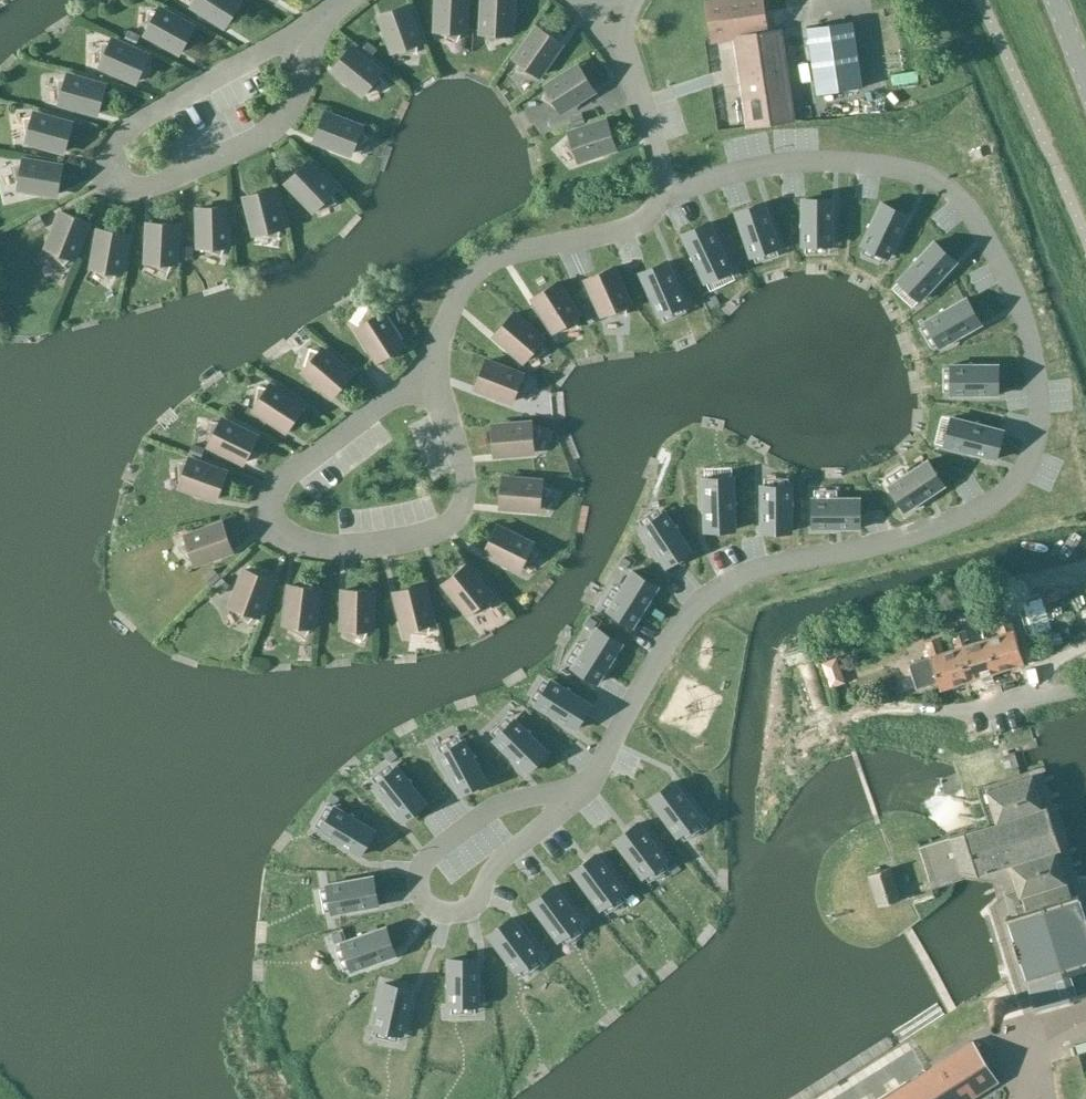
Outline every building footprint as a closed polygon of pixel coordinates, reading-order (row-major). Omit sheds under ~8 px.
[(193,0),(195,1),(192,6),(205,14),(205,17),(213,18),(226,27),(240,3),(236,0),(193,0)] [(461,34),(466,34),(467,0),(440,0),(439,8),(435,15),(438,17),(438,33),(443,33),(443,35),(457,42),(461,34)] [(486,36),(489,45),(504,39),(504,37),(510,38),(511,22),(514,21),(512,13),(513,0),(485,0),(482,35),(486,36)] [(795,120),(781,29),(768,31),(763,0),(706,0),(712,42),(732,39),(747,128),(795,120)] [(417,54),(417,45),(421,43),(407,6),(381,15),(386,29),(386,38),(389,38),(395,53),(400,51),(400,53),(417,54)] [(159,8),(156,12),(147,11),(146,27),(147,28),(145,33),(158,41),(158,44),(166,45),(180,53),(193,29),(159,8)] [(816,95),(864,87),(853,19),(806,27),(816,95)] [(515,63),(519,66),(516,75),(533,78),(534,76),(538,79),(547,66),(550,67),(552,58),(561,46),(538,30),(515,63)] [(111,39),(109,43),(100,43),(100,60),(102,60),(100,65),(114,72),(114,75),(123,75),(137,81),(148,56),(111,39)] [(384,84),(380,76),(382,72),(350,48),(333,70),(345,79),(350,87),(352,85),(365,95),(368,90),(369,92),(384,84)] [(545,90),(547,94),(542,102),(556,111),(557,110),(560,114),(573,106),(576,108),(581,101),(594,93),(580,70),(545,90)] [(67,75),(66,79),(56,80),(59,97),(61,97),(59,102),(74,106),(75,109),(83,108),(98,113),(105,86),(67,75)] [(34,113),(32,117),(23,118),(25,134),(27,135),(25,140),(40,145),(41,148),(49,147),(64,151),(72,125),(34,113)] [(367,139),(360,133),(362,129),(324,114),(314,140),(328,145),(335,151),(337,149),(352,155),(353,150),(355,151),(367,139)] [(571,134),(572,139),(565,144),(576,157),(578,156),(579,161),(594,157),(596,160),(603,154),(618,150),(610,124),(571,134)] [(22,161),(21,165),(12,167),(16,183),(18,183),(17,188),(33,191),(33,194),(42,192),(57,195),(61,168),(22,161)] [(303,200),(314,211),(318,207),(319,209),(335,204),(331,195),(335,192),(307,163),(286,182),(297,193),(300,201),(303,200)] [(277,240),(278,231),(282,230),(273,191),(246,197),(249,212),(248,221),(251,221),(255,237),(260,235),(261,237),(277,240)] [(833,199),(802,199),(802,244),(833,244),(833,199)] [(765,203),(736,213),(750,255),(779,245),(765,203)] [(909,216),(881,203),(862,243),(890,256),(909,216)] [(221,258),(224,249),(229,249),(227,209),(199,210),(200,225),(197,233),(200,234),(201,250),(206,250),(206,251),(221,258)] [(64,266),(70,259),(74,260),(88,222),(62,212),(57,227),(51,233),(53,235),(48,250),(53,252),(52,254),(64,266)] [(710,222),(682,235),(704,281),(732,268),(710,222)] [(168,274),(172,266),(176,265),(177,225),(150,224),(149,240),(146,247),(148,249),(148,265),(153,264),(153,266),(168,274)] [(113,282),(118,274),(122,274),(128,235),(100,231),(98,246),(94,253),(96,255),(95,271),(100,271),(99,273),(113,282)] [(956,262),(934,241),(899,279),(921,300),(956,262)] [(686,301),(668,261),(640,273),(658,315),(686,301)] [(623,317),(623,308),(627,306),(611,269),(585,280),(592,294),(592,302),(595,302),(601,317),(606,314),(607,316),(623,317)] [(576,328),(574,319),(577,316),(554,284),(531,299),(540,312),(542,320),(545,319),(555,332),(559,329),(560,331),(576,328)] [(981,324),(965,298),(926,320),(942,346),(981,324)] [(377,317),(369,312),(361,326),(362,327),(357,330),(366,343),(364,346),(371,351),(379,364),(402,349),(381,315),(377,317)] [(541,340),(510,316),(493,337),(505,346),(509,354),(512,353),(524,362),(527,358),(529,359),(544,352),(539,344),(541,340)] [(318,354),(309,351),(305,367),(307,368),(303,372),(315,383),(314,386),(322,388),(334,399),(351,377),(321,351),(318,354)] [(526,386),(519,380),(520,375),(482,362),(473,388),(487,393),(493,399),(496,397),(511,402),(512,397),(514,397),(526,386)] [(997,364),(952,364),(952,395),(997,395),(997,364)] [(269,388),(266,391),(257,389),(254,405),(256,406),(253,411),(265,420),(265,423),(273,425),(286,434),(301,411),(269,388)] [(1002,429),(953,417),(945,447),(995,459),(1002,429)] [(221,421),(219,425),(210,424),(209,441),(211,442),(208,446),(222,454),(222,457),(231,457),(244,465),(257,440),(221,421)] [(539,432),(531,429),(530,425),(490,428),(492,456),(507,454),(515,457),(516,454),(532,453),(531,448),(533,448),(539,432)] [(181,460),(179,464),(170,464),(172,481),(173,481),(171,486),(186,492),(186,495),(195,494),(210,500),(219,473),(181,460)] [(944,486),(927,460),(889,485),(906,511),(944,486)] [(734,478),(703,479),(705,530),(736,529),(734,478)] [(548,490),(540,486),(540,482),(500,480),(498,507),(513,508),(521,512),(523,509),(538,510),(538,505),(540,505),(548,490)] [(792,486),(761,486),(761,531),(792,531),(792,486)] [(859,497),(814,497),(814,527),(859,527),(859,497)] [(666,512),(641,528),(666,566),(691,549),(666,512)] [(223,519),(183,533),(185,540),(178,546),(190,560),(193,559),(195,567),(235,553),(223,519)] [(535,556),(529,549),(530,545),(494,527),(482,552),(496,559),(501,565),(504,563),(518,570),(520,565),(522,566),(535,556)] [(491,613),(488,604),(491,601),(466,571),(444,588),(454,600),(457,608),(460,607),(470,619),(474,616),(475,617),(491,613)] [(658,587),(632,571),(608,609),(634,625),(658,587)] [(239,634),(246,627),(250,628),(265,591),(239,580),(234,595),(228,601),(230,603),(224,618),(229,620),(228,621),(239,634)] [(425,635),(426,625),(430,624),(421,585),(394,591),(398,606),(396,614),(399,615),(403,630),(408,629),(408,631),(425,635)] [(360,637),(364,628),(369,628),(369,588),(341,587),(341,603),(338,611),(341,612),(341,628),(346,628),(346,629),(360,637)] [(314,594),(287,590),(285,606),(281,613),(283,615),(282,630),(287,631),(287,633),(301,641),(305,633),(310,633),(314,594)] [(953,634),(957,649),(967,681),(996,672),(986,639),(971,643),(967,630),(970,629),(966,616),(948,621),(953,634)] [(1000,634),(986,639),(996,672),(1039,659),(1034,640),(1018,645),(1010,617),(996,621),(1000,634)] [(622,644),(596,628),(573,666),(598,682),(622,644)] [(926,643),(930,656),(909,663),(917,688),(938,682),(941,689),(967,681),(957,649),(943,653),(939,639),(926,643)] [(826,648),(832,678),(848,674),(841,644),(826,648)] [(591,703),(553,680),(536,706),(575,729),(591,703)] [(548,751),(516,719),(494,740),(526,772),(548,751)] [(465,740),(438,754),(459,794),(486,780),(465,740)] [(426,802),(398,767),(374,786),(402,821),(426,802)] [(1056,849),(1058,848),(1044,803),(1041,804),(1033,779),(988,793),(997,822),(951,837),(918,847),(931,891),(963,881),(992,883),(1007,919),(1036,1011),(1085,995),(1085,918),(1078,894),(1071,896),(1056,849)] [(674,781),(650,799),(677,835),(701,817),(674,781)] [(375,829),(336,806),(320,832),(359,856),(375,829)] [(640,822),(615,841),(642,877),(667,858),(640,822)] [(597,854),(573,872),(600,908),(624,890),(597,854)] [(895,868),(872,873),(880,903),(903,897),(895,868)] [(372,876),(328,884),(334,914),(378,906),(372,876)] [(555,885),(531,904),(558,940),(582,921),(555,885)] [(512,918),(487,937),(514,973),(539,954),(512,918)] [(385,926),(343,941),(353,970),(396,955),(385,926)] [(479,959),(448,959),(448,1004),(479,1004),(479,959)] [(414,990),(384,983),(374,1027),(404,1034),(414,990)] [(881,1098),(969,1098),(999,1080),(973,1040),(881,1098)]
